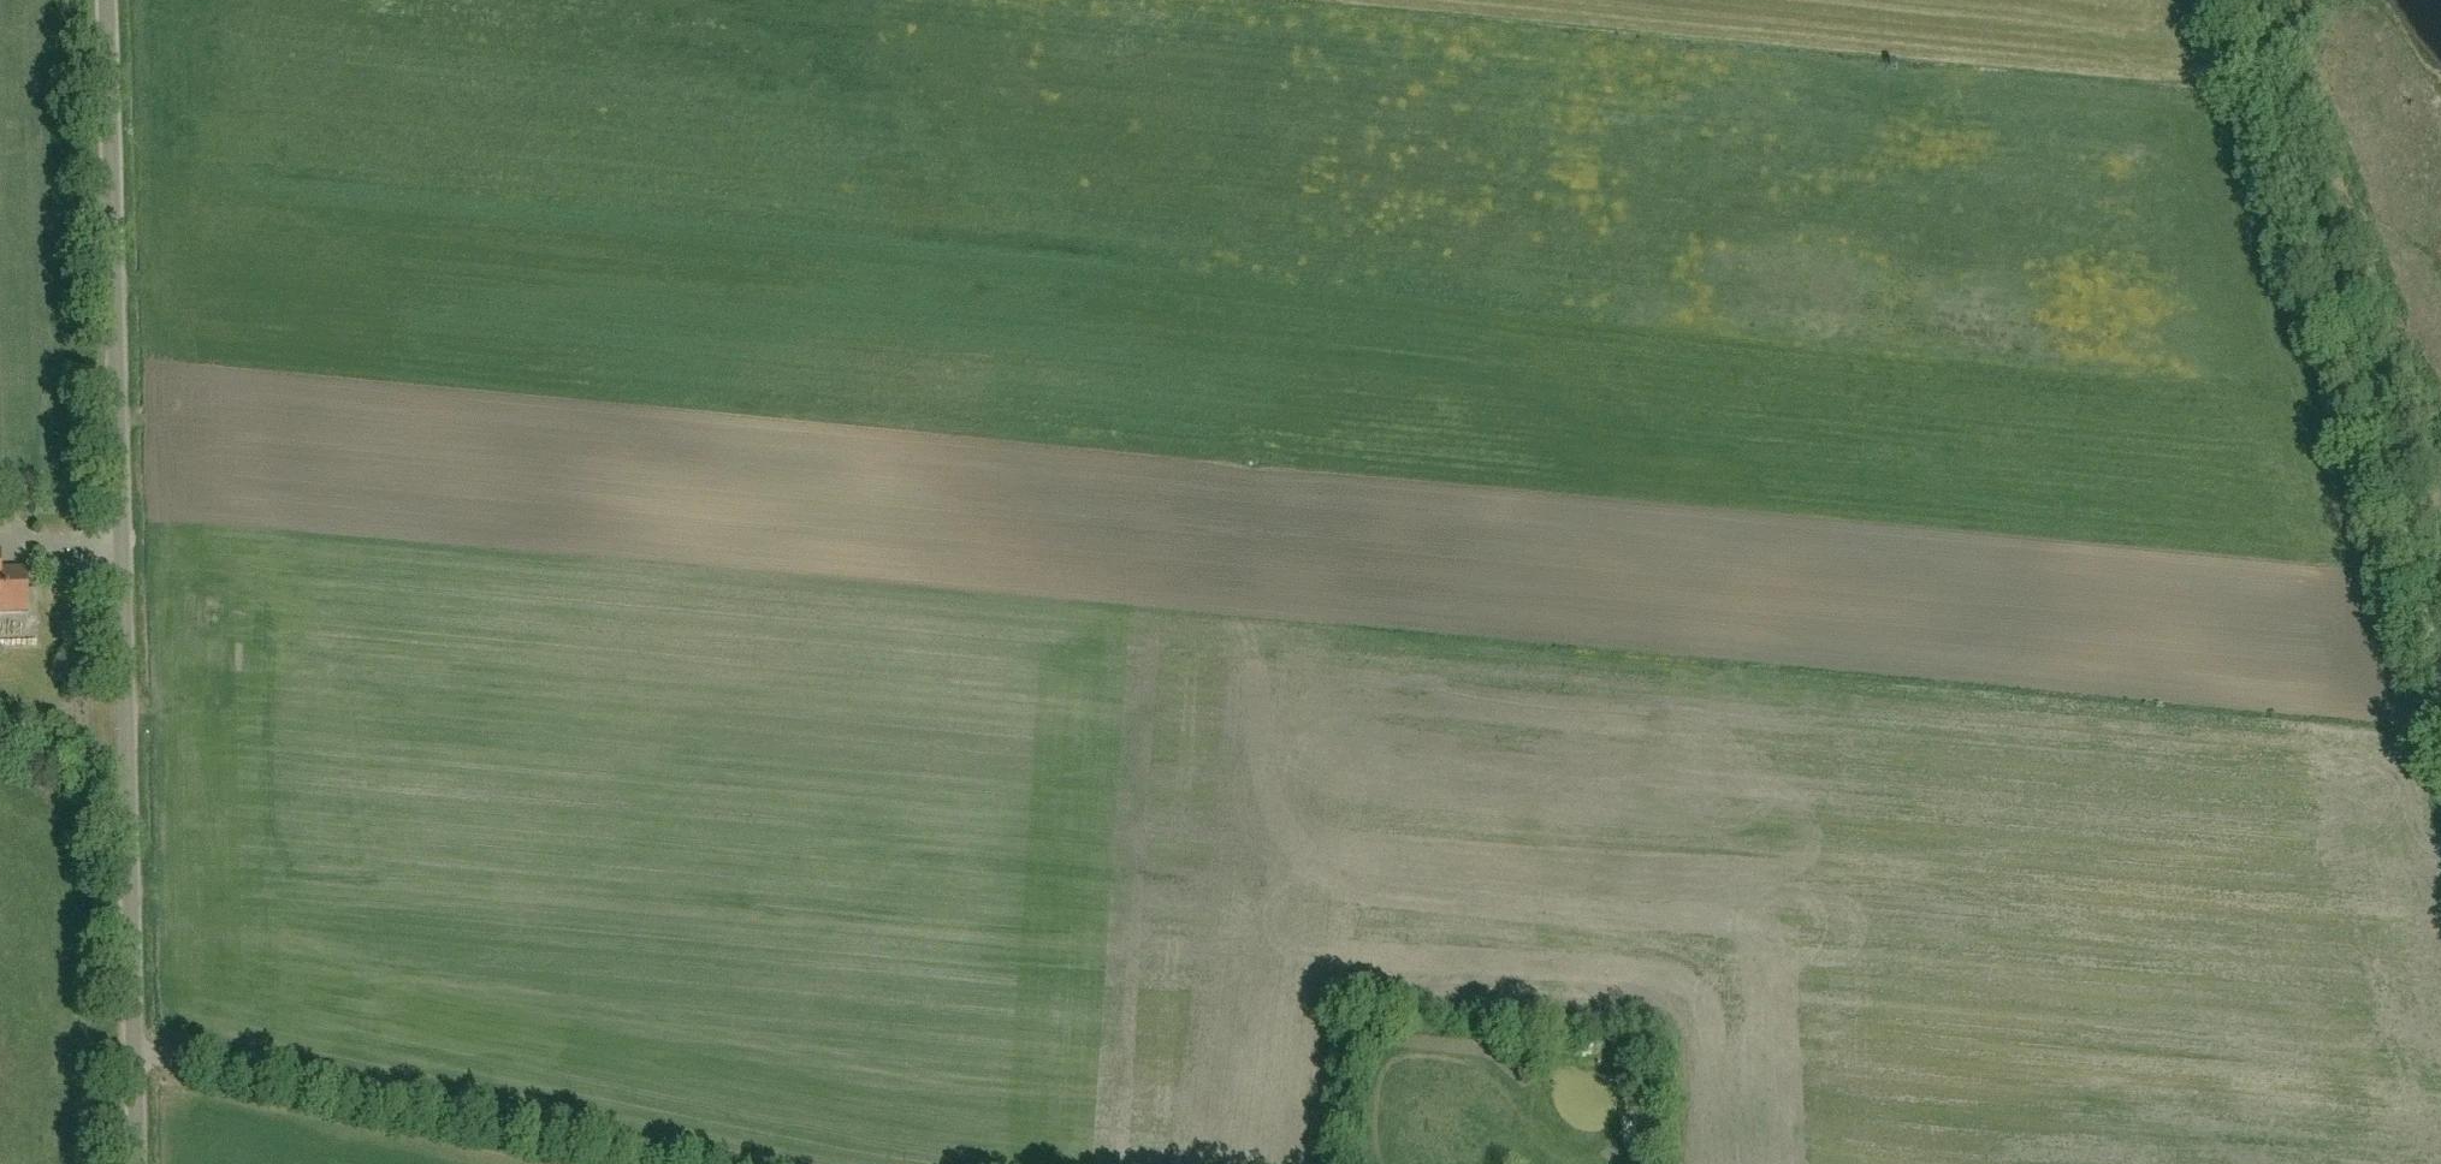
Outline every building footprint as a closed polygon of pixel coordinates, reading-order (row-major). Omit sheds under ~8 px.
[(1,572),(1,552),(0,552),(0,613),(27,612),(26,571),(1,572)]
